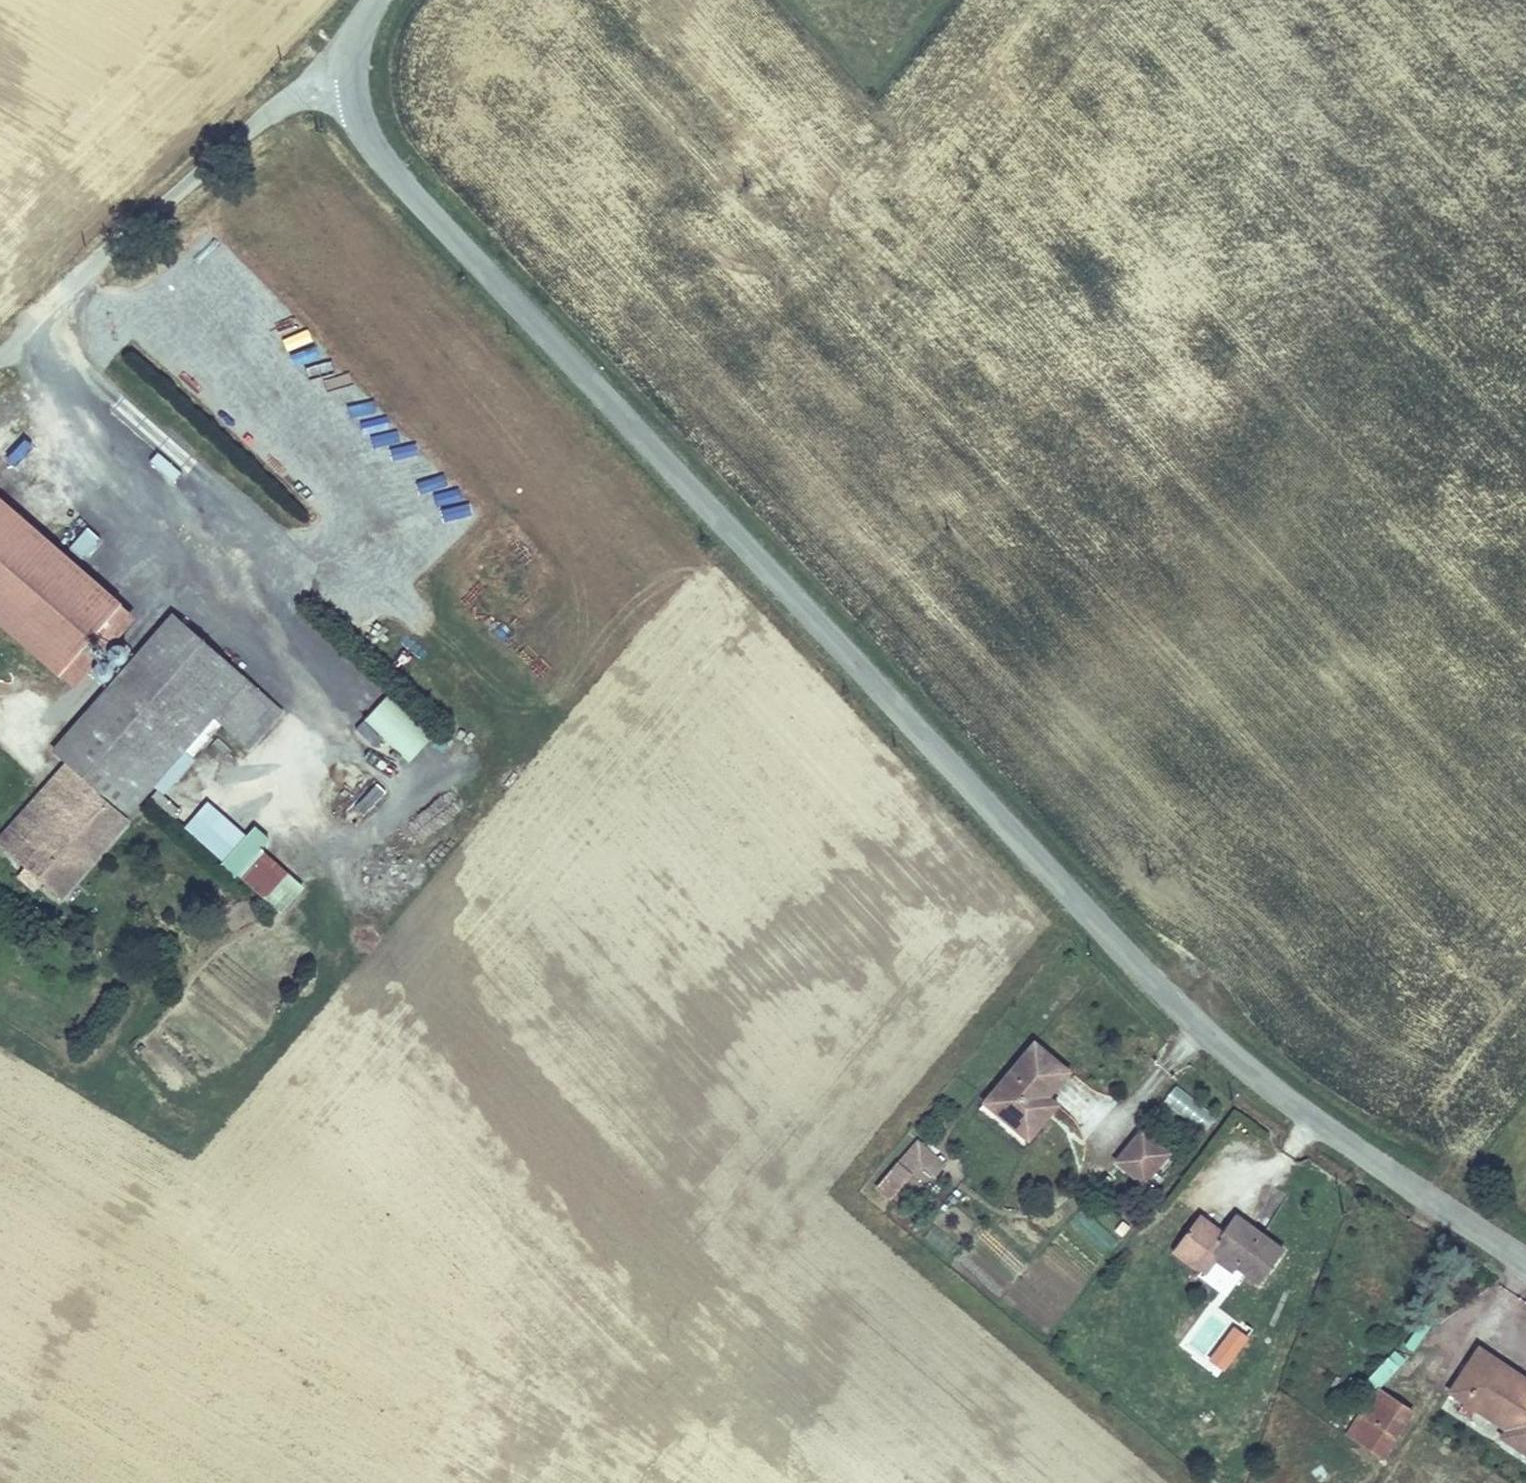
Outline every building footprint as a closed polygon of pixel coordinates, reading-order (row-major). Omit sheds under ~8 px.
[(0,507),(0,626),(57,673),(115,602),(0,507)] [(84,559),(100,536),(87,526),(71,550),(84,559)] [(166,611),(98,693),(179,760),(216,716),(248,678),(166,611)] [(254,748),(286,710),(248,678),(216,716),(254,748)] [(379,734),(409,762),(434,735),(388,692),(354,728),(371,743),(379,734)] [(179,760),(98,693),(53,748),(67,760),(0,841),(0,847),(64,899),(179,760)] [(370,817),(385,788),(370,781),(355,809),(370,817)] [(280,912),(305,886),(255,838),(253,840),(209,798),(186,821),(280,912)] [(1050,1103),(1072,1078),(1037,1048),(985,1108),(1020,1138),(1034,1121),(1050,1103)] [(1044,1130),(1060,1111),(1050,1103),(1034,1121),(1044,1130)] [(1144,1188),(1171,1159),(1146,1135),(1118,1164),(1144,1188)] [(892,1199),(914,1175),(901,1163),(878,1186),(892,1199)] [(1287,1251),(1236,1217),(1225,1234),(1202,1218),(1178,1253),(1201,1269),(1215,1249),(1268,1284),(1287,1251)] [(1414,1353),(1428,1323),(1416,1317),(1401,1347),(1414,1353)] [(1222,1372),(1247,1335),(1229,1323),(1204,1360),(1222,1372)] [(1379,1389),(1402,1358),(1389,1348),(1366,1379),(1379,1389)] [(1478,1359),(1452,1399),(1505,1432),(1500,1441),(1525,1455),(1525,1390),(1478,1359)] [(1379,1460),(1407,1416),(1375,1394),(1342,1442),(1375,1464),(1379,1460)]
